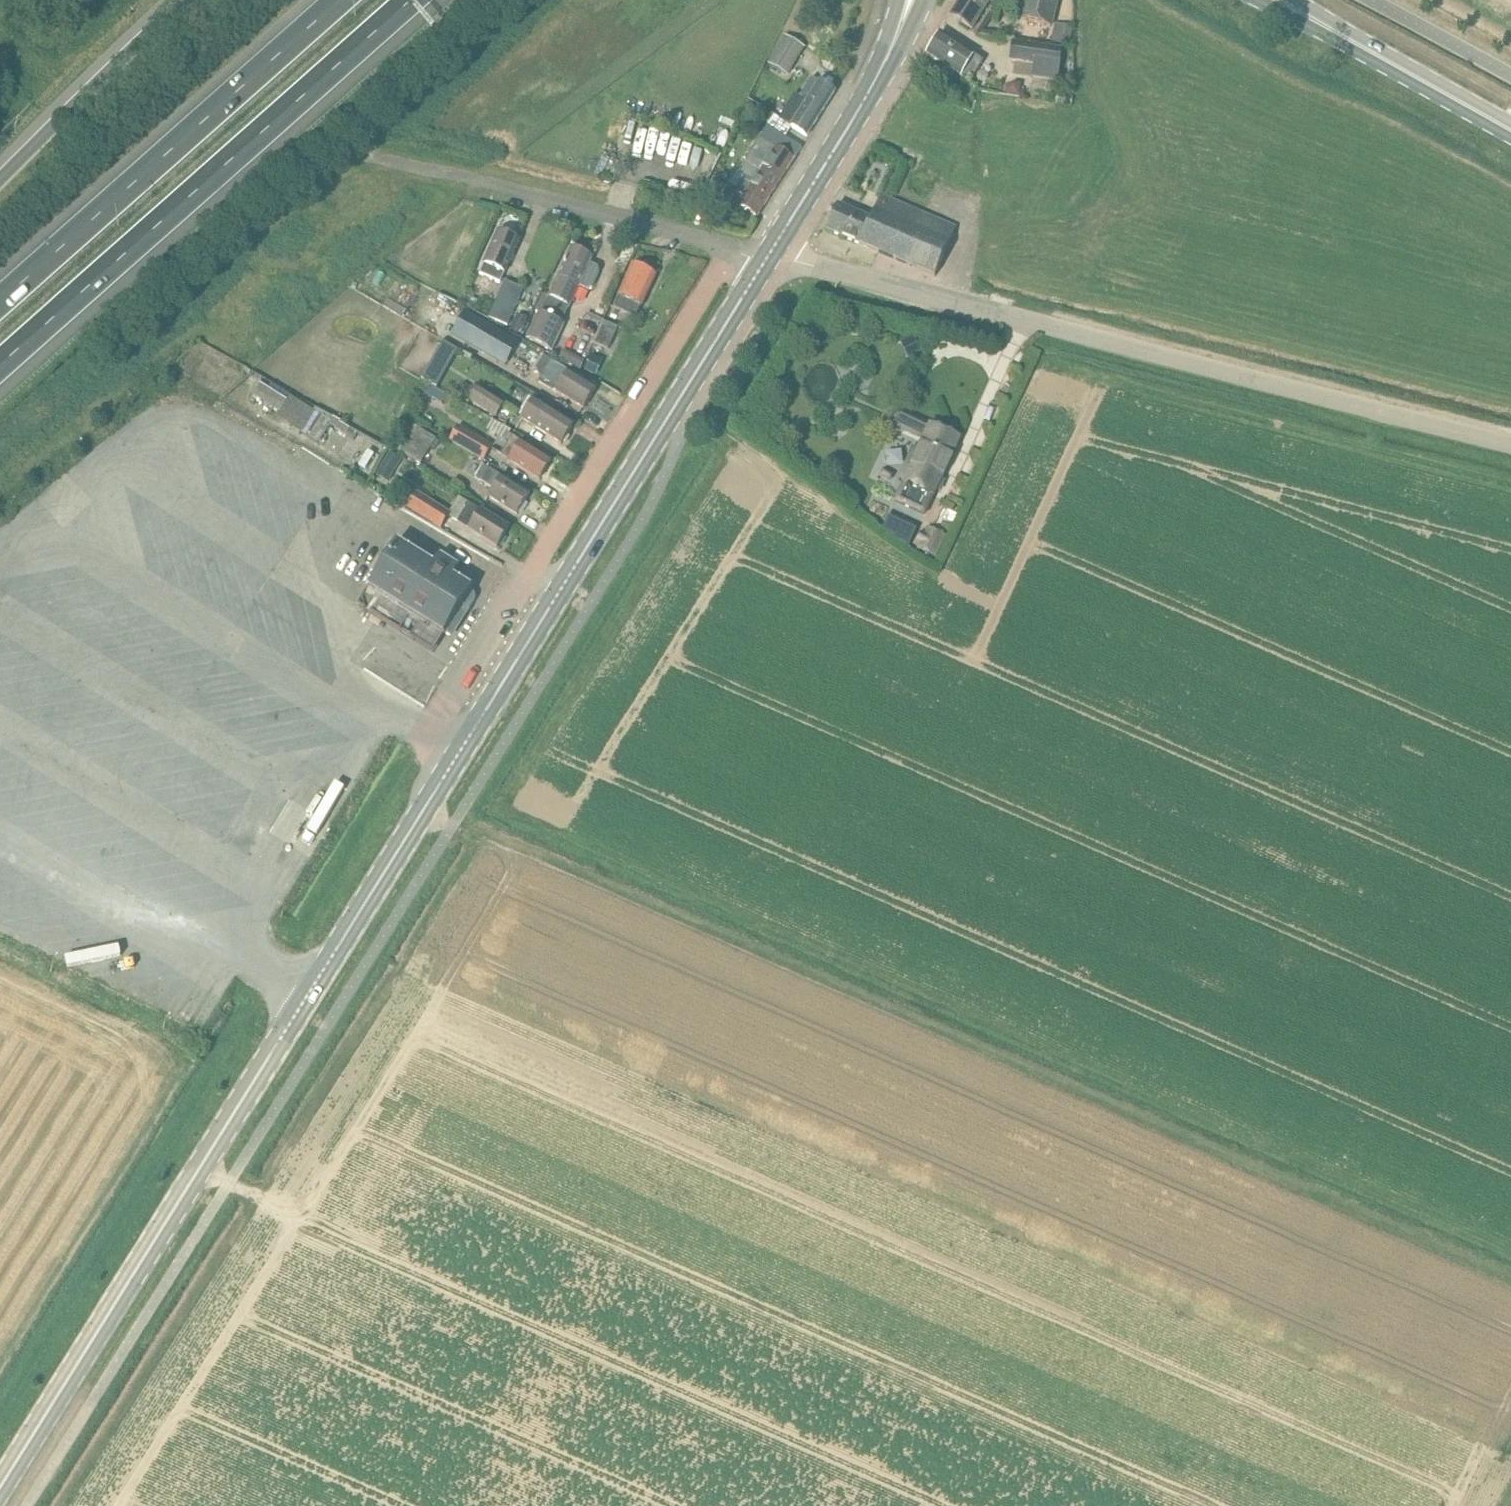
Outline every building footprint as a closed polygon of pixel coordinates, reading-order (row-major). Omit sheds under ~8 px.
[(950,16),(972,29),(991,0),(960,0),(950,16)] [(1021,20),(1052,28),(1059,0),(1026,0),(1021,20)] [(1057,23),(1052,41),(1068,45),(1073,28),(1057,23)] [(927,55),(944,66),(946,67),(944,70),(953,76),(955,73),(968,80),(981,58),(957,44),(941,33),(927,55)] [(802,47),(785,36),(769,62),(787,72),(802,47)] [(1056,80),(1057,76),(1061,52),(1011,44),(1009,59),(1034,63),(1032,76),(1056,80)] [(807,101),(791,127),(807,137),(836,91),(820,81),(819,82),(812,78),(800,97),(807,101)] [(1008,87),(1006,94),(1019,96),(1021,83),(1014,82),(1008,87)] [(1058,95),(1057,104),(1071,106),(1073,97),(1058,95)] [(759,107),(747,102),(742,110),(754,115),(759,107)] [(768,127),(750,155),(739,172),(747,177),(738,191),(745,196),(740,205),(758,216),(802,148),(768,127)] [(827,230),(879,253),(935,277),(956,228),(882,196),(872,219),(838,204),(827,230)] [(499,231),(491,249),(484,264),(480,274),(500,283),(504,273),(505,273),(520,240),(499,231)] [(572,249),(553,288),(549,298),(544,295),(535,312),(540,314),(526,341),(552,353),(564,325),(562,324),(573,298),(579,287),(590,291),(599,272),(598,268),(589,264),(592,259),(572,249)] [(613,308),(636,319),(656,276),(633,265),(613,308)] [(505,282),(489,319),(508,327),(523,290),(505,282)] [(313,294),(310,303),(320,306),(322,297),(313,294)] [(395,295),(386,317),(431,335),(440,312),(395,295)] [(479,302),(465,296),(461,305),(475,310),(479,302)] [(465,312),(452,335),(466,344),(472,334),(504,352),(505,350),(510,353),(519,339),(510,335),(508,337),(466,313),(465,312)] [(522,335),(529,320),(518,315),(511,330),(522,335)] [(608,350),(619,328),(603,322),(593,344),(608,350)] [(915,338),(902,344),(909,359),(922,353),(915,338)] [(193,344),(182,360),(190,366),(201,350),(193,344)] [(547,387),(567,399),(584,409),(596,389),(580,378),(559,366),(559,367),(552,363),(555,358),(537,349),(530,363),(553,377),(547,387)] [(564,350),(559,359),(580,371),(585,362),(564,350)] [(591,355),(584,370),(596,376),(603,361),(591,355)] [(418,391),(426,396),(442,405),(447,396),(422,383),(418,391)] [(504,406),(478,390),(465,383),(458,395),(471,402),(497,418),(504,406)] [(259,386),(251,398),(279,413),(277,417),(301,433),(320,443),(329,427),(345,436),(350,428),(315,408),(314,411),(273,384),(269,391),(259,386)] [(574,424),(557,414),(535,400),(522,420),(536,428),(536,429),(545,434),(562,445),(574,424)] [(412,425),(398,452),(410,458),(408,462),(419,468),(436,440),(412,425)] [(914,450),(905,468),(900,479),(907,481),(897,504),(926,516),(952,457),(960,438),(931,425),(918,452),(914,450)] [(458,427),(450,440),(484,460),(492,447),(458,427)] [(501,455),(523,469),(540,479),(552,460),(535,449),(510,435),(506,441),(509,442),(501,455)] [(389,453),(376,476),(389,483),(402,460),(389,453)] [(492,499),(500,504),(517,515),(530,494),(513,484),(495,473),(484,467),(476,480),(496,492),(492,499)] [(450,511),(420,493),(417,491),(408,509),(441,529),(449,517),(451,519),(458,523),(497,548),(509,528),(470,504),(470,505),(458,497),(450,511)] [(928,526),(924,533),(921,532),(917,542),(920,543),(917,549),(936,558),(947,535),(928,526)] [(472,591),(473,589),(454,576),(460,567),(440,555),(435,564),(398,542),(358,606),(401,633),(411,616),(444,636),(463,605),(470,609),(475,601),(475,595),(472,591)]
